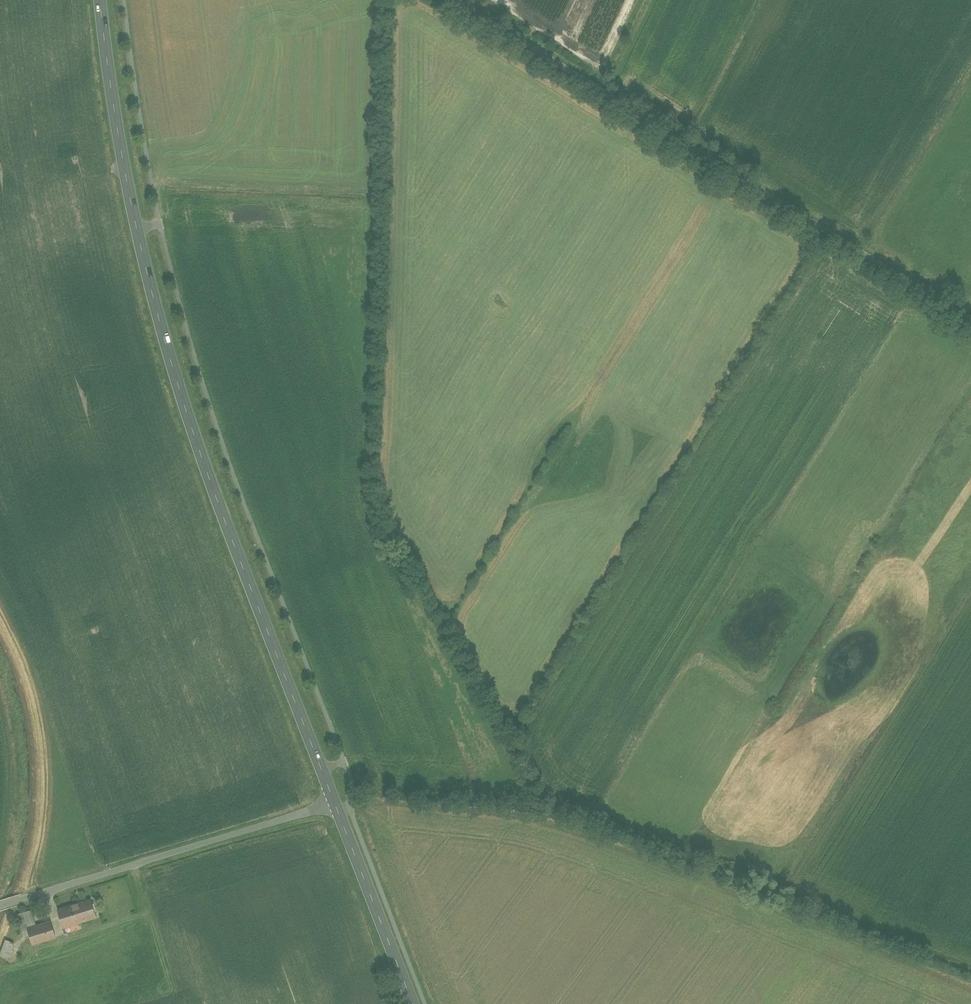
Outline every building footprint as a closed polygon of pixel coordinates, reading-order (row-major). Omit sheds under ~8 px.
[(948,892),(950,886),(941,882),(938,888),(948,892)] [(91,898),(57,908),(63,928),(97,918),(91,898)] [(51,932),(46,914),(31,918),(27,903),(12,907),(19,928),(24,926),(28,939),(51,932)] [(1,933),(0,935),(0,951),(4,952),(10,936),(1,933)]
